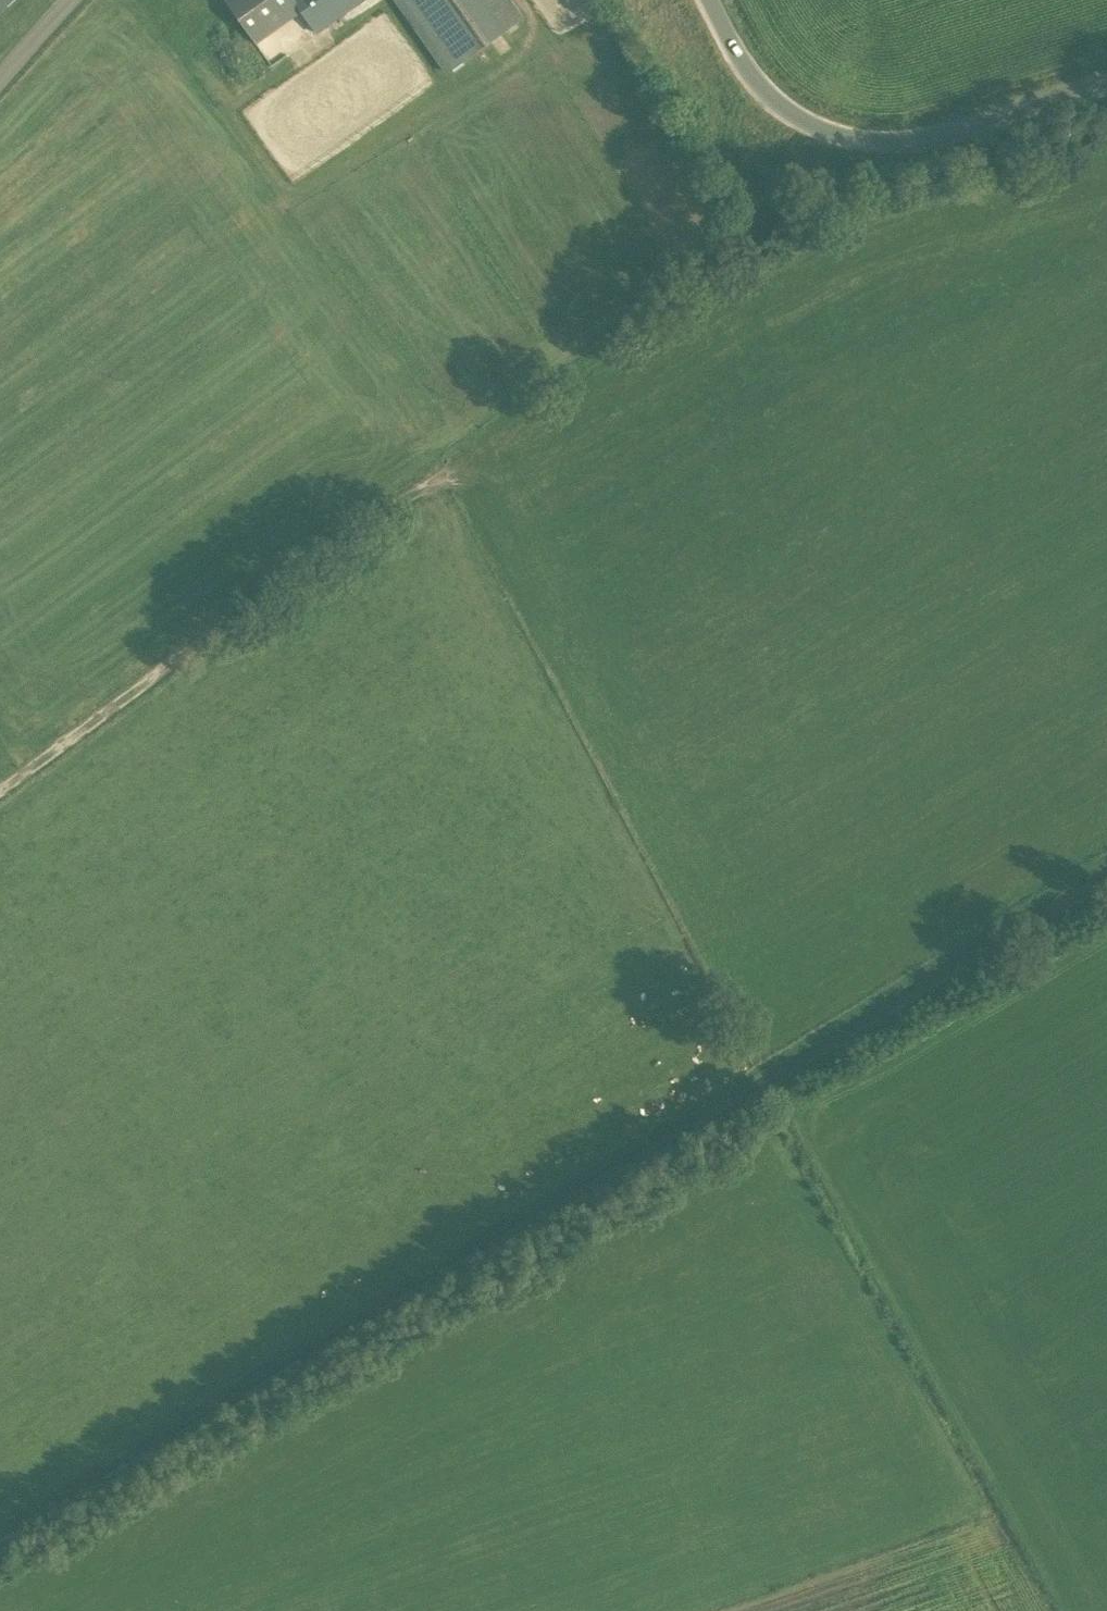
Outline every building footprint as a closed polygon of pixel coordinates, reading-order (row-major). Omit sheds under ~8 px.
[(256,43),(302,12),(317,33),(364,0),(226,0),(256,43)] [(446,73),(508,29),(487,0),(394,0),(446,73)]
